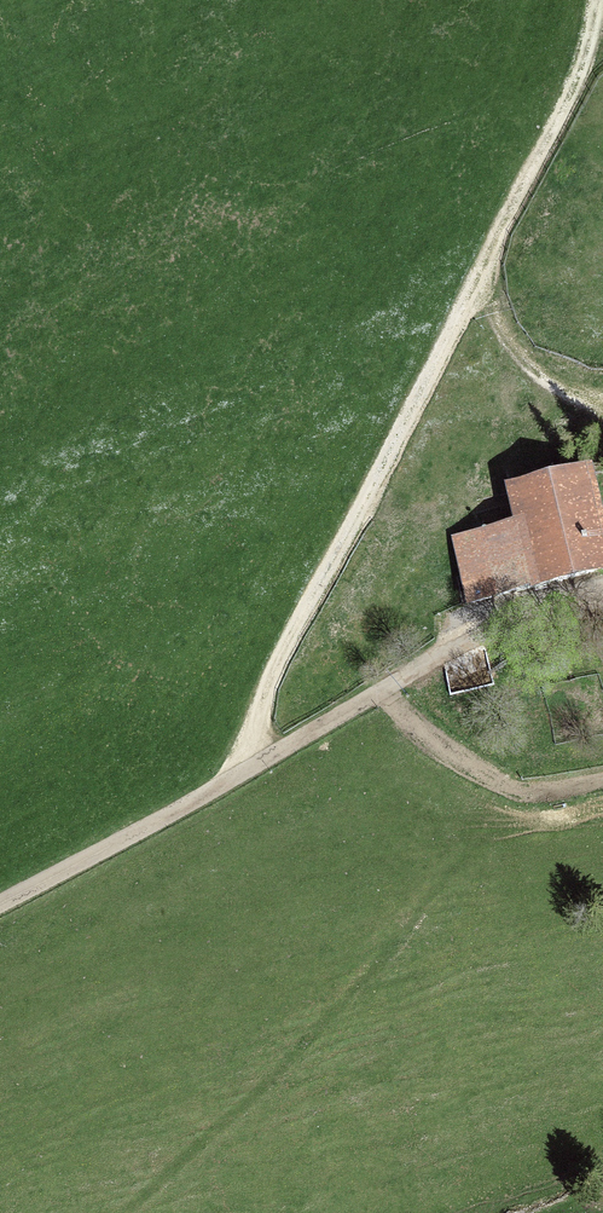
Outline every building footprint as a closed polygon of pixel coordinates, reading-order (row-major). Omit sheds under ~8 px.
[(571,536),(557,479),(482,499),(490,530),(427,547),(443,610),(602,569),(602,528),(571,536)]
